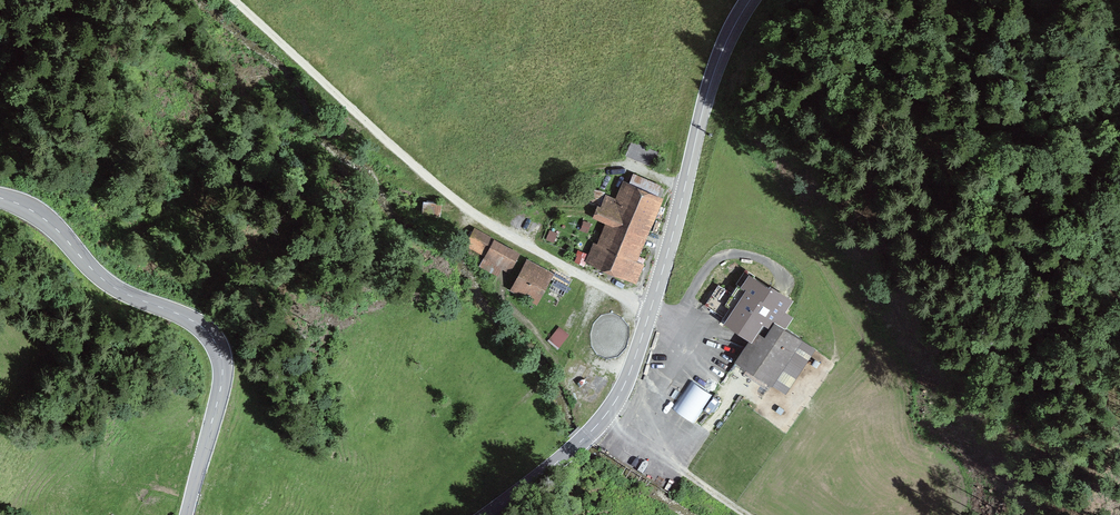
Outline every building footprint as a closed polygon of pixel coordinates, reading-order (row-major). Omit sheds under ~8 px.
[(632,142),(626,154),(656,167),(662,154),(632,142)] [(636,282),(644,265),(631,259),(662,186),(634,175),(622,202),(606,195),(596,218),(613,225),(603,246),(596,243),(590,258),(599,262),(598,265),(636,282)] [(485,258),(509,272),(519,254),(474,230),(466,245),(486,256),(485,258)] [(530,260),(513,291),(533,303),(549,277),(545,274),(547,270),(530,260)] [(799,366),(790,360),(803,340),(784,327),(789,320),(779,314),(788,301),(770,289),(769,291),(745,275),(732,294),(719,286),(706,305),(753,337),(737,362),(772,386),(774,384),(782,390),(799,366)] [(559,329),(551,339),(558,345),(566,334),(559,329)] [(695,421),(714,393),(693,379),(674,407),(695,421)] [(712,412),(721,399),(714,394),(705,407),(712,412)]
